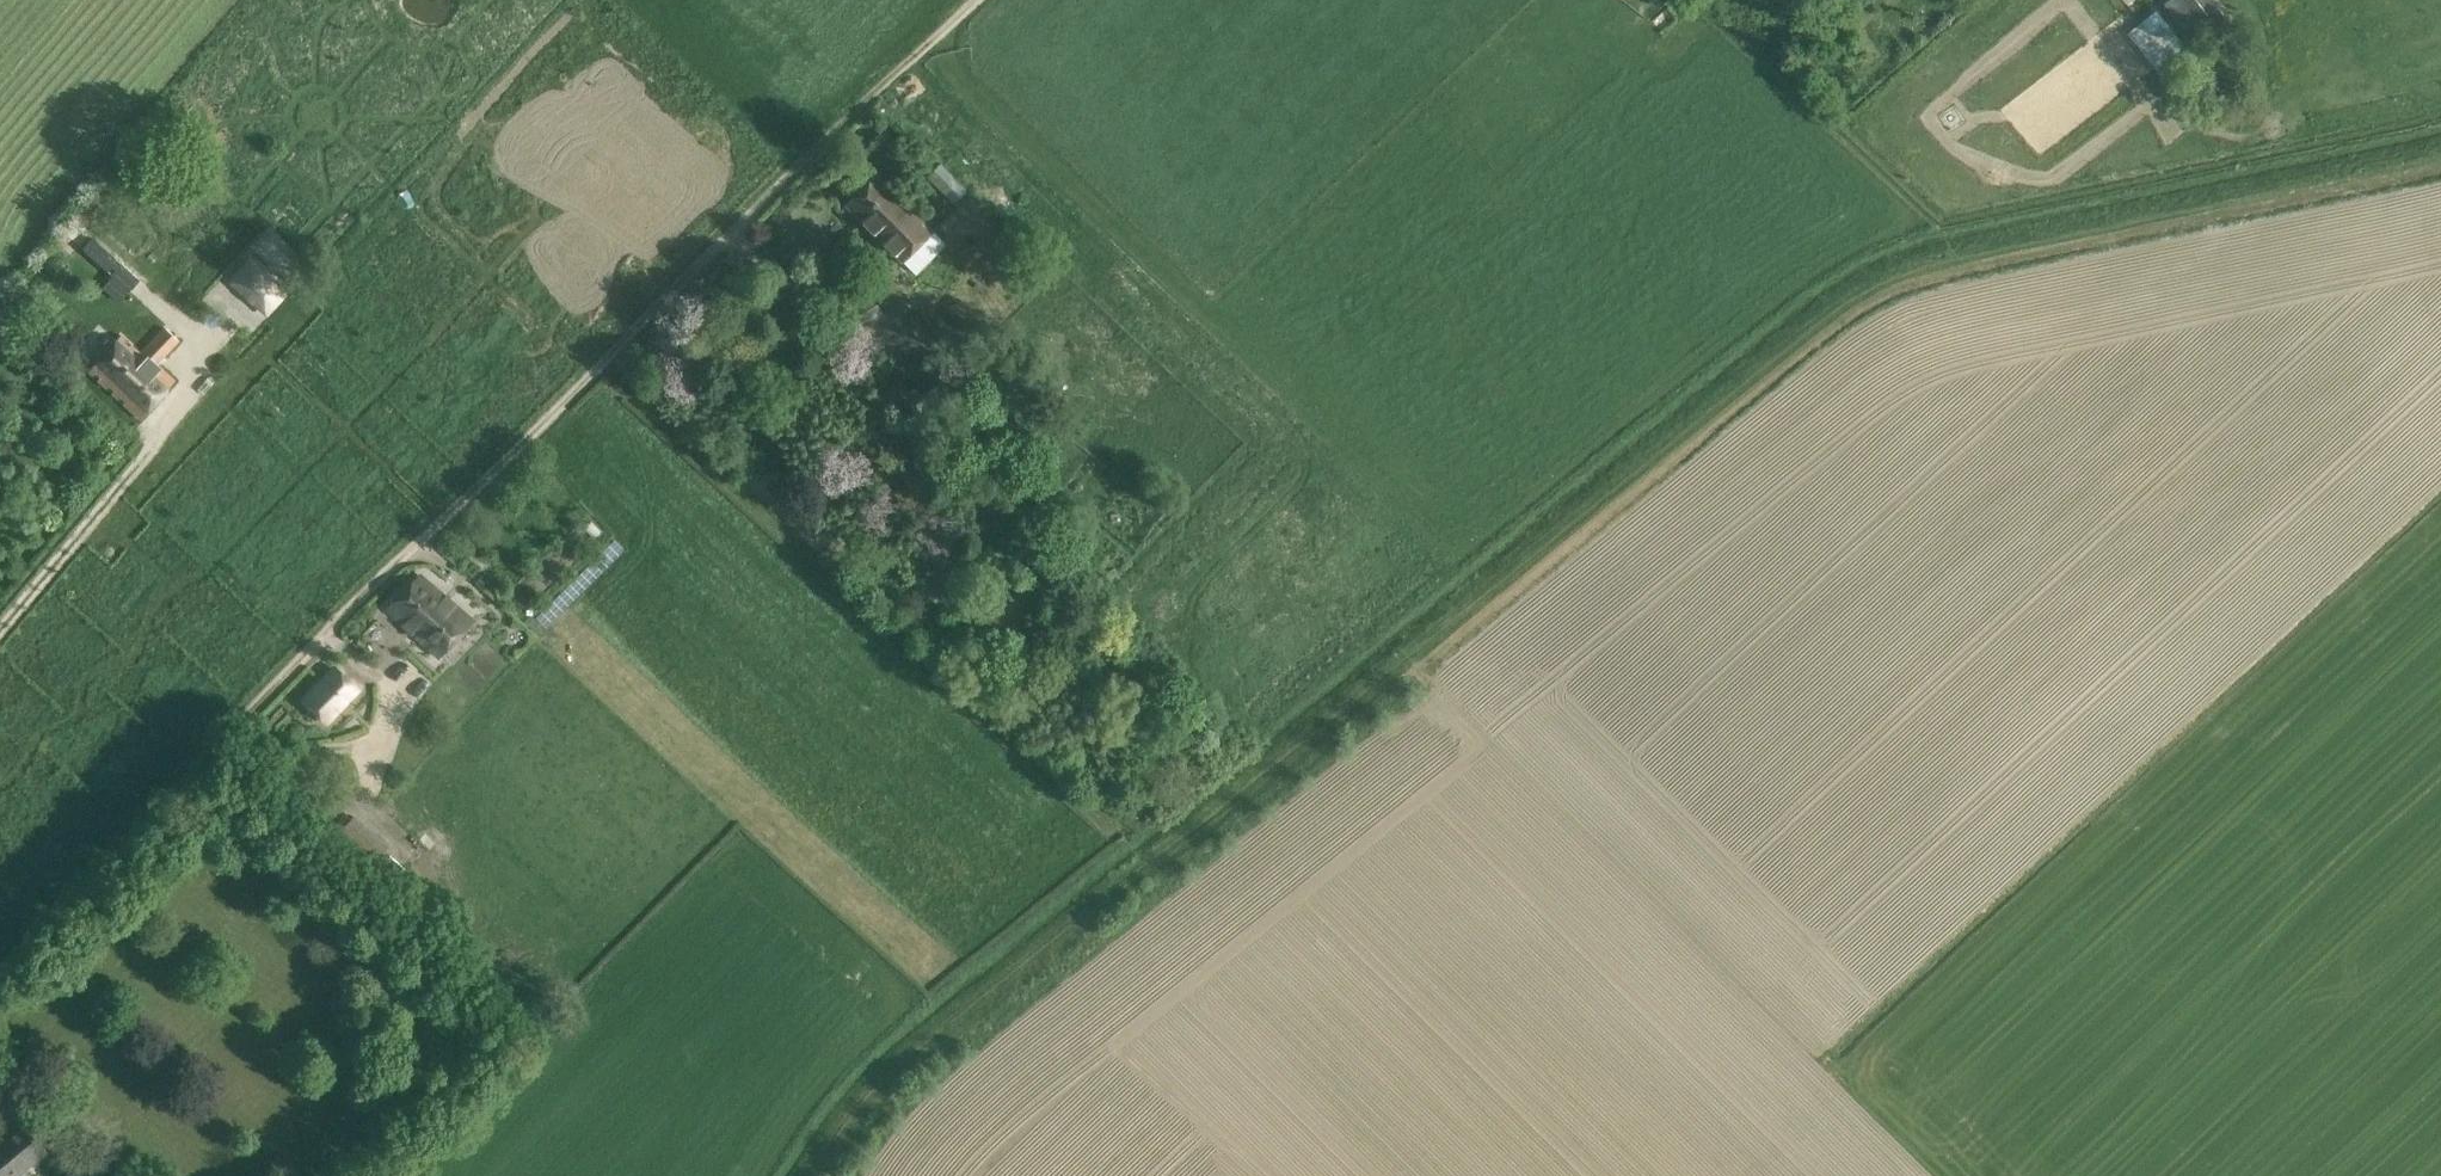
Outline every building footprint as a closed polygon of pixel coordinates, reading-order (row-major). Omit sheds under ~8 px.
[(2213,0),(2170,0),(2165,4),(2186,31),(2192,27),(2200,37),(2226,19),(2218,7),(2213,0)] [(2186,45),(2158,11),(2142,25),(2169,59),(2186,45)] [(951,199),(963,187),(938,161),(925,172),(951,199)] [(877,172),(846,203),(916,275),(946,244),(877,172)] [(93,233),(75,218),(55,241),(57,242),(74,256),(93,233)] [(966,230),(984,248),(996,237),(979,218),(966,230)] [(118,258),(93,237),(82,249),(112,275),(104,284),(123,300),(131,291),(147,272),(123,251),(118,258)] [(243,294),(263,271),(252,261),(232,283),(243,294)] [(277,284),(257,306),(267,316),(288,293),(277,284)] [(859,334),(884,318),(871,299),(867,290),(843,305),(847,314),(859,334)] [(142,416),(173,382),(155,366),(180,341),(165,327),(141,353),(123,337),(91,371),(142,416)] [(474,620),(420,574),(388,607),(439,656),(474,620)] [(328,724),(361,690),(336,663),(302,699),(328,724)] [(24,1121),(0,1141),(0,1175),(17,1175),(48,1150),(24,1121)]
